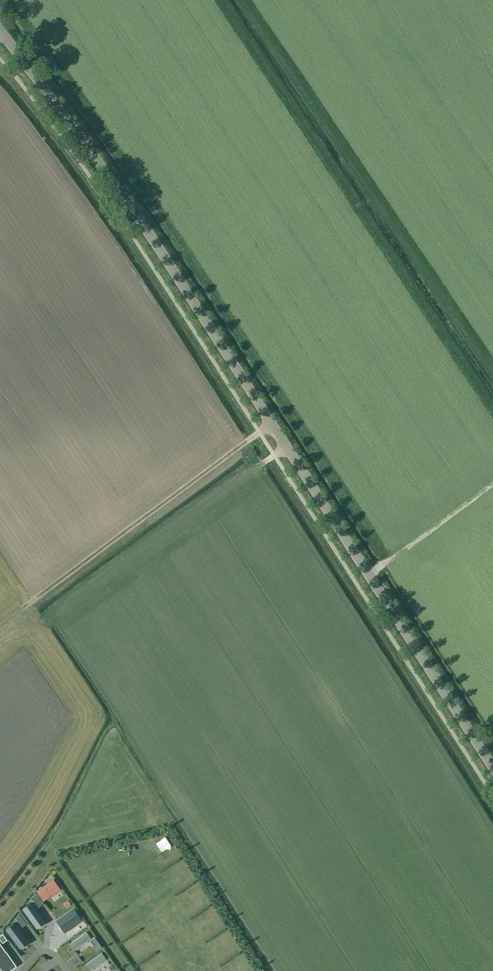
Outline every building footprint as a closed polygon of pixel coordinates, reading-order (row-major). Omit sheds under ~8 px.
[(53,880),(36,892),(43,902),(60,890),(53,880)] [(22,910),(37,930),(46,924),(31,903),(22,910)] [(73,909),(55,921),(65,934),(82,922),(73,909)] [(14,924),(5,930),(20,951),(29,945),(14,924)] [(69,940),(74,948),(90,938),(85,930),(69,940)] [(1,970),(12,962),(0,944),(0,970),(1,970)] [(84,960),(90,968),(106,958),(101,950),(84,960)]
